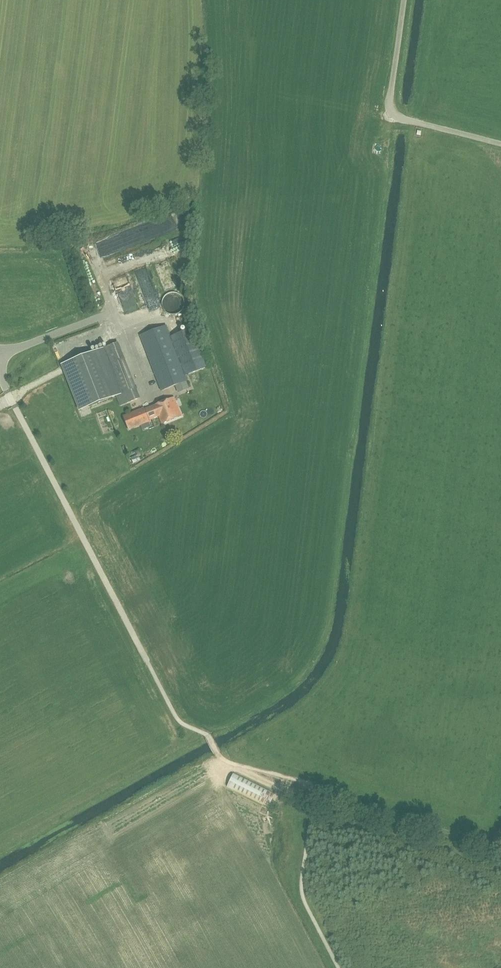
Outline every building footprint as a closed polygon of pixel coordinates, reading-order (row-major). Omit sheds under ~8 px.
[(171,335),(169,336),(166,326),(140,335),(161,391),(187,381),(185,376),(209,365),(193,327),(171,336),(171,335)] [(118,341),(102,347),(120,395),(124,405),(140,399),(118,341)] [(116,396),(120,395),(102,347),(61,363),(79,410),(116,396)] [(154,405),(144,408),(144,407),(123,415),(129,430),(140,425),(148,422),(149,422),(148,419),(159,415),(162,423),(181,416),(174,397),(154,405)] [(275,793),(233,773),(226,786),(268,807),(275,793)]
